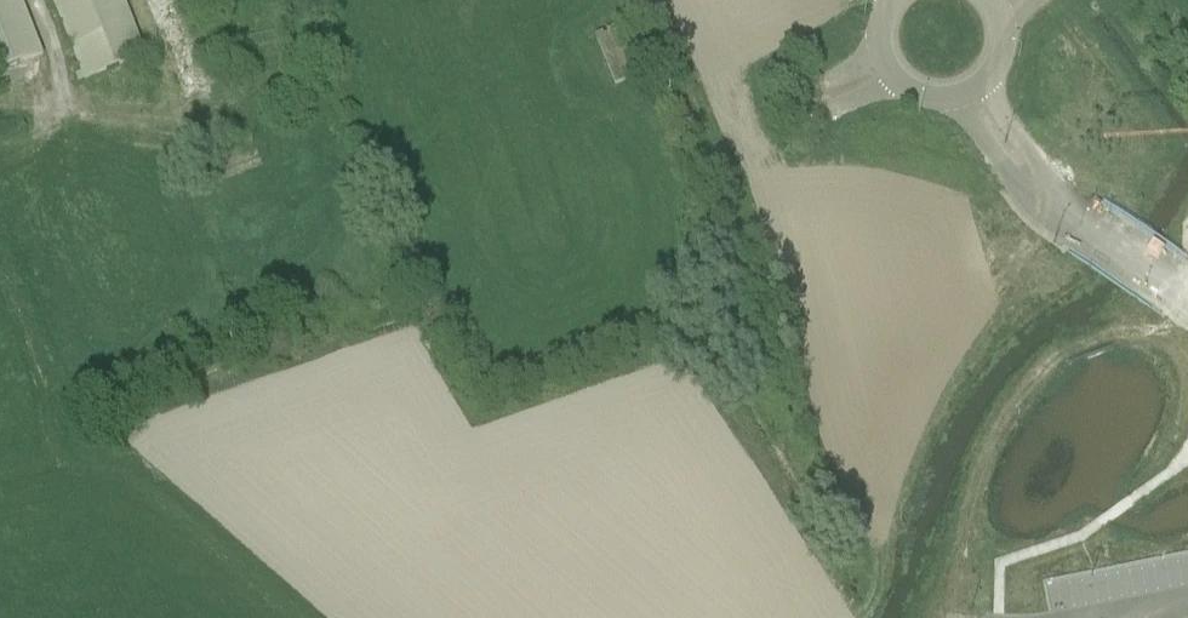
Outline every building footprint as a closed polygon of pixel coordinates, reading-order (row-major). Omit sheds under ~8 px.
[(20,0),(0,0),(0,73),(42,55),(20,0)] [(124,0),(52,0),(81,73),(75,76),(78,84),(147,58),(124,0)] [(632,20),(594,36),(615,86),(653,70),(632,20)] [(173,57),(171,79),(194,82),(196,59),(173,57)]
